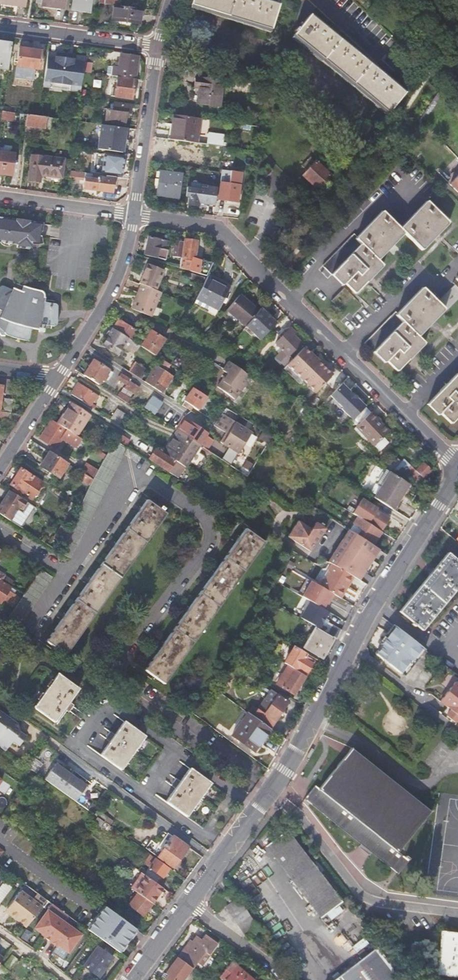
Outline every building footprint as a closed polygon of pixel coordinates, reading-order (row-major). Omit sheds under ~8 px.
[(35,2),(41,3),(41,5),(43,6),(43,5),(61,7),(61,8),(63,8),(65,0),(36,0),(35,2)] [(71,8),(90,11),(92,0),(73,0),(71,8)] [(190,4),(271,29),(278,4),(266,0),(192,0),(190,4)] [(115,5),(114,5),(112,20),(140,23),(142,9),(115,5)] [(310,14),(293,35),(389,112),(402,96),(403,95),(406,91),(310,14)] [(7,68),(10,44),(0,43),(0,67),(7,68)] [(19,48),(16,66),(39,69),(41,51),(19,48)] [(55,55),(47,54),(43,86),(59,89),(60,84),(80,86),(82,72),(83,68),(84,57),(73,55),(73,59),(55,57),(55,55)] [(110,75),(118,76),(118,74),(135,77),(138,56),(120,54),(118,72),(111,71),(110,75)] [(93,56),(85,55),(84,57),(83,68),(82,72),(91,73),(93,56)] [(116,87),(115,96),(132,99),(134,80),(117,77),(116,87)] [(200,88),(199,92),(221,95),(223,81),(197,78),(195,87),(200,88)] [(221,95),(199,92),(198,102),(220,105),(221,95)] [(113,103),(112,112),(116,112),(115,123),(124,125),(126,114),(129,114),(131,106),(113,103)] [(13,112),(2,111),(1,119),(7,120),(7,119),(12,120),(13,112)] [(39,116),(27,114),(25,125),(44,128),(44,130),(50,131),(50,128),(51,118),(39,116)] [(196,117),(174,115),(173,124),(171,139),(193,142),(196,117)] [(193,142),(197,143),(201,118),(196,117),(193,142)] [(76,121),(51,118),(50,128),(74,132),(76,121)] [(126,128),(116,126),(114,141),(124,142),(126,128)] [(222,147),(223,147),(227,148),(228,144),(223,143),(224,135),(208,133),(207,144),(222,146),(222,147)] [(0,186),(2,174),(11,175),(14,154),(0,152),(0,186)] [(102,174),(104,174),(121,176),(124,156),(107,154),(104,154),(102,174)] [(27,180),(39,181),(40,175),(61,177),(63,159),(30,155),(27,180)] [(310,156),(301,165),(306,170),(302,174),(317,188),(322,182),(325,185),(329,180),(327,178),(330,174),(310,156)] [(220,162),(204,160),(203,168),(219,170),(220,162)] [(266,177),(270,172),(273,169),(267,164),(264,167),(260,171),(266,177)] [(223,170),(219,199),(238,202),(241,177),(231,176),(232,171),(223,170)] [(160,171),(157,194),(178,198),(182,174),(160,171)] [(449,183),(457,192),(457,174),(449,183)] [(40,175),(39,181),(60,184),(61,177),(40,175)] [(106,178),(98,177),(98,180),(95,179),(84,178),(83,189),(113,193),(115,177),(106,176),(106,178)] [(215,205),(217,187),(201,185),(200,189),(190,187),(188,204),(206,207),(206,204),(215,205)] [(361,242),(334,270),(345,282),(356,292),(383,264),(377,258),(404,231),(422,247),(448,220),(427,199),(400,226),(382,209),(355,237),(361,242)] [(13,244),(17,244),(17,247),(27,249),(31,249),(31,246),(32,245),(38,245),(43,244),(41,236),(43,223),(30,221),(16,219),(0,217),(0,242),(6,243),(12,244),(13,244)] [(150,236),(145,254),(157,258),(166,260),(168,250),(167,250),(169,241),(162,239),(150,236)] [(332,273),(334,270),(361,242),(355,237),(354,236),(324,266),(332,273)] [(181,263),(180,267),(207,275),(213,261),(194,258),(197,241),(185,239),(183,257),(182,257),(181,263)] [(184,242),(175,241),(172,262),(181,263),(182,257),(184,242)] [(139,283),(142,284),(156,290),(165,270),(148,263),(139,283)] [(345,282),(334,270),(332,273),(343,284),(345,282)] [(200,281),(201,278),(201,275),(190,272),(189,278),(200,281)] [(208,275),(207,277),(208,278),(227,286),(229,282),(209,273),(208,275)] [(227,286),(208,278),(195,303),(214,312),(218,307),(227,286)] [(442,307),(457,289),(457,288),(452,282),(435,300),(442,307)] [(142,284),(131,308),(133,309),(151,316),(161,292),(156,290),(142,284)] [(5,321),(4,331),(4,332),(4,333),(5,334),(7,335),(9,336),(12,337),(21,339),(23,340),(25,340),(26,340),(27,340),(28,339),(29,337),(29,335),(30,329),(37,330),(37,332),(42,333),(43,328),(50,328),(50,326),(54,326),(55,325),(56,324),(58,307),(58,305),(56,304),(54,303),(44,302),(46,293),(45,292),(44,291),(31,288),(24,285),(23,291),(15,287),(14,289),(16,289),(16,291),(13,290),(7,287),(6,286),(4,286),(2,287),(1,287),(0,288),(0,320),(5,321)] [(376,349),(387,359),(397,369),(422,343),(414,335),(442,307),(435,300),(421,286),(393,316),(401,323),(376,349)] [(238,322),(244,327),(245,325),(259,308),(240,293),(225,311),(238,322)] [(277,321),(262,306),(259,308),(245,325),(260,338),(277,321)] [(225,311),(224,312),(237,323),(238,322),(225,311)] [(114,315),(108,325),(113,328),(114,327),(121,331),(120,333),(139,345),(154,354),(164,339),(160,336),(161,333),(158,332),(157,334),(151,330),(142,343),(138,340),(142,333),(114,315)] [(368,342),(375,350),(376,349),(401,323),(393,316),(368,342)] [(289,354),(299,343),(301,341),(293,333),(296,331),(291,326),(275,341),(288,354),(289,354)] [(136,350),(139,345),(120,333),(121,331),(114,327),(113,328),(102,345),(117,354),(124,342),(136,350)] [(366,345),(373,352),(375,350),(368,342),(366,345)] [(299,343),(289,354),(293,357),(303,347),(299,343)] [(293,357),(287,363),(317,390),(333,373),(304,346),(303,347),(293,357)] [(384,362),(386,360),(375,350),(373,352),(384,362)] [(93,359),(84,374),(98,384),(101,379),(104,381),(106,378),(103,377),(108,369),(93,359)] [(227,373),(217,386),(235,399),(253,377),(231,360),(223,370),(227,373)] [(135,361),(129,371),(141,378),(147,369),(135,361)] [(155,364),(144,380),(161,391),(172,374),(155,364)] [(122,373),(118,378),(127,384),(124,387),(134,394),(139,386),(129,380),(130,378),(122,373)] [(430,401),(441,412),(452,422),(457,416),(457,373),(430,401)] [(185,382),(180,379),(176,385),(180,388),(185,382)] [(342,382),(330,395),(342,407),(341,408),(353,418),(366,405),(342,382)] [(78,383),(70,394),(93,408),(95,406),(90,403),(91,400),(94,402),(96,398),(94,397),(96,394),(78,383)] [(186,388),(183,393),(180,392),(178,396),(180,397),(178,402),(177,402),(190,410),(199,397),(186,388)] [(117,395),(127,402),(130,398),(120,391),(117,395)] [(149,401),(151,402),(160,407),(164,401),(153,395),(149,401)] [(5,398),(4,410),(12,411),(13,399),(5,398)] [(160,407),(151,402),(149,406),(157,411),(160,407)] [(58,424),(76,435),(89,414),(71,403),(58,424)] [(440,413),(429,403),(427,404),(439,414),(440,413)] [(117,408),(110,418),(121,425),(127,415),(117,408)] [(376,419),(378,417),(371,410),(357,425),(376,444),(389,431),(376,419)] [(11,412),(0,411),(0,419),(10,420),(11,412)] [(152,414),(146,422),(163,434),(169,425),(152,414)] [(176,428),(181,432),(187,436),(207,450),(214,440),(206,435),(208,433),(188,420),(189,418),(184,415),(176,428)] [(219,417),(214,424),(228,433),(222,443),(238,452),(250,432),(243,428),(234,422),(232,426),(219,417)] [(391,429),(378,417),(376,419),(389,431),(391,429)] [(76,447),(81,438),(76,435),(58,424),(52,420),(38,441),(53,450),(61,437),(76,447)] [(176,428),(171,425),(168,430),(178,437),(181,432),(176,428)] [(88,521),(126,446),(114,439),(92,478),(70,527),(57,551),(70,557),(88,521)] [(187,468),(155,448),(149,458),(168,471),(172,464),(184,472),(187,468)] [(49,451),(40,466),(58,477),(67,463),(49,451)] [(80,470),(92,477),(96,468),(86,462),(80,470)] [(423,462),(415,470),(423,477),(430,470),(423,462)] [(21,469),(10,485),(15,488),(14,490),(21,495),(33,477),(21,469)] [(391,471),(372,497),(392,508),(409,483),(391,471)] [(40,480),(36,487),(43,492),(48,485),(40,480)] [(0,505),(0,515),(8,519),(17,506),(19,508),(24,500),(9,490),(8,492),(0,505)] [(46,641),(64,653),(164,512),(162,510),(163,508),(160,506),(159,508),(146,499),(46,641)] [(367,522),(371,524),(372,523),(382,529),(389,518),(379,511),(380,510),(364,499),(354,514),(367,522)] [(297,538),(304,525),(298,521),(290,534),(297,538)] [(297,538),(295,541),(311,551),(326,529),(323,527),(324,525),(321,523),(320,525),(316,522),(311,530),(304,525),(297,538)] [(373,543),(381,531),(371,524),(367,522),(359,535),(373,543)] [(144,669),(163,682),(263,540),(245,528),(144,669)] [(328,562),(331,563),(353,576),(358,580),(364,571),(378,549),(349,530),(334,554),(328,562)] [(447,552),(399,610),(422,629),(457,585),(457,561),(447,552)] [(316,583),(318,585),(322,579),(326,578),(328,573),(327,570),(331,563),(328,562),(325,568),(321,569),(319,573),(319,578),(316,583)] [(318,585),(340,598),(353,576),(331,563),(327,570),(328,573),(326,578),(322,579),(318,585)] [(22,597),(6,620),(18,628),(31,608),(52,576),(41,569),(23,594),(22,597)] [(3,599),(7,602),(12,594),(8,591),(11,586),(10,586),(1,580),(0,580),(0,603),(3,599)] [(331,605),(297,585),(292,594),(310,604),(308,607),(313,609),(314,606),(326,613),(331,605)] [(337,638),(342,629),(329,622),(324,631),(337,638)] [(396,627),(393,625),(383,637),(385,639),(389,634),(396,627)] [(383,646),(382,646),(408,666),(422,648),(396,627),(389,634),(385,639),(381,645),(383,646)] [(318,631),(307,649),(322,657),(332,639),(318,631)] [(264,649),(256,644),(254,648),(262,653),(264,649)] [(284,661),(288,664),(305,675),(316,658),(295,644),(284,661)] [(382,646),(376,655),(401,674),(408,666),(382,646)] [(410,668),(425,649),(422,648),(408,666),(410,668)] [(293,693),(305,675),(288,664),(276,682),(293,693)] [(403,676),(410,668),(408,666),(401,674),(403,676)] [(39,700),(34,707),(55,721),(60,714),(64,708),(68,711),(71,706),(73,704),(69,701),(74,695),(78,688),(58,673),(53,680),(39,700)] [(444,695),(457,706),(457,685),(455,682),(444,695)] [(254,716),(270,727),(273,721),(287,701),(276,694),(271,703),(264,698),(257,709),(252,706),(248,712),(254,716)] [(444,695),(440,701),(447,707),(451,710),(447,716),(451,719),(457,710),(457,706),(444,695)] [(180,703),(175,710),(183,716),(188,709),(180,703)] [(451,710),(447,707),(442,712),(447,716),(451,710)] [(5,750),(12,740),(19,745),(25,736),(19,731),(18,724),(0,711),(0,747),(5,750)] [(254,716),(248,711),(232,734),(254,750),(270,728),(270,727),(254,716)] [(110,741),(101,754),(121,769),(141,741),(145,736),(124,721),(115,734),(111,731),(110,733),(106,738),(110,741)] [(316,781),(305,795),(398,870),(408,858),(396,849),(429,807),(351,745),(320,784),(316,781)] [(51,769),(44,778),(60,789),(71,774),(54,762),(49,768),(51,769)] [(176,788),(166,801),(187,816),(192,809),(211,783),(190,768),(181,781),(177,778),(175,780),(172,785),(176,788)] [(71,774),(60,789),(76,800),(82,791),(84,793),(88,786),(71,774)] [(113,827),(105,821),(101,826),(109,832),(113,827)] [(287,831),(278,838),(325,905),(337,896),(287,831)] [(173,835),(158,856),(172,866),(175,862),(176,862),(188,846),(173,835)] [(325,905),(278,838),(265,848),(314,913),(325,905)] [(150,866),(145,873),(147,875),(158,883),(170,867),(151,854),(146,862),(150,866)] [(131,863),(125,859),(121,864),(127,869),(131,863)] [(145,873),(142,871),(130,887),(136,890),(138,892),(153,903),(164,887),(158,883),(147,875),(145,873)] [(236,895),(232,887),(223,893),(228,900),(236,895)] [(43,906),(22,890),(8,908),(14,912),(12,914),(27,926),(40,910),(41,909),(43,906)] [(144,915),(153,903),(138,892),(129,904),(144,915)] [(225,905),(244,934),(244,935),(245,935),(257,927),(238,897),(226,904),(225,905)] [(137,929),(105,905),(103,907),(99,913),(94,920),(89,926),(88,929),(120,952),(122,950),(126,944),(131,937),(136,931),(137,929)] [(51,940),(65,921),(48,909),(35,927),(42,932),(45,934),(44,936),(51,940)] [(82,933),(65,921),(51,940),(57,945),(58,944),(62,946),(69,951),(82,933)] [(436,974),(457,977),(457,933),(442,931),(436,974)] [(177,957),(191,968),(204,950),(209,954),(217,942),(205,934),(201,941),(195,937),(192,942),(189,940),(177,957)] [(97,946),(83,965),(99,977),(113,957),(97,946)] [(363,958),(379,979),(401,979),(376,948),(363,958)] [(191,968),(177,957),(165,973),(167,975),(173,978),(171,979),(182,979),(191,968)] [(363,958),(336,979),(337,979),(379,979),(363,958)] [(231,962),(219,976),(224,979),(253,979),(231,962)] [(5,977),(10,971),(0,964),(0,973),(5,977)]
